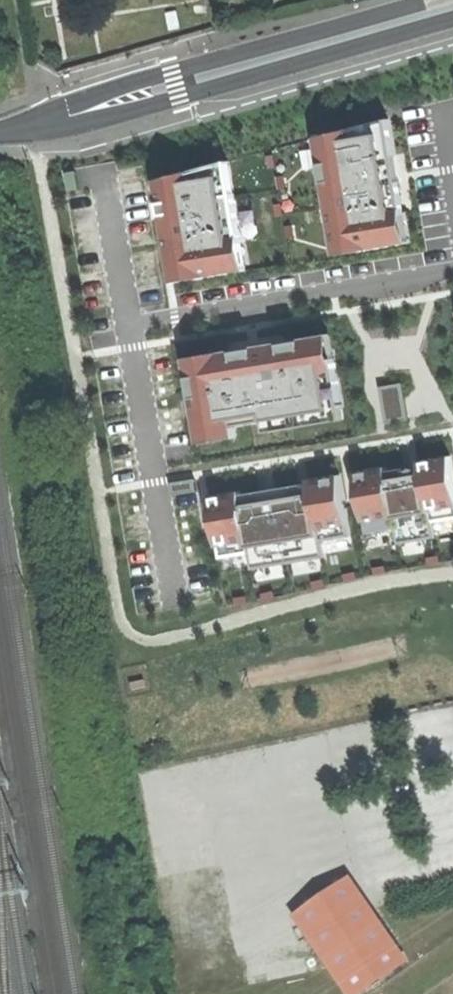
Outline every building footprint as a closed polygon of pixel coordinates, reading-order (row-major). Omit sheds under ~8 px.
[(338,256),(408,244),(396,178),(387,123),(333,139),(318,148),(329,208),(338,256)] [(175,287),(246,273),(239,237),(231,200),(225,165),(154,186),(164,236),(175,287)] [(309,425),(348,418),(332,334),(259,348),(188,361),(203,442),(247,434),(277,429),(276,421),(291,418),(307,415),(309,425)] [(410,380),(387,384),(394,422),(417,417),(410,380)] [(390,478),(387,464),(355,470),(366,530),(396,525),(399,540),(437,533),(435,519),(452,516),(452,467),(450,454),(416,461),(404,463),(407,475),(390,478)] [(270,500),(261,501),(259,490),(212,499),(219,538),(222,558),(252,553),(255,567),(292,561),(328,554),(325,539),(353,534),(342,474),(307,480),(295,483),(297,495),(279,498),(270,500)] [(419,967),(365,875),(302,912),(351,993),(373,993),(419,967)]
